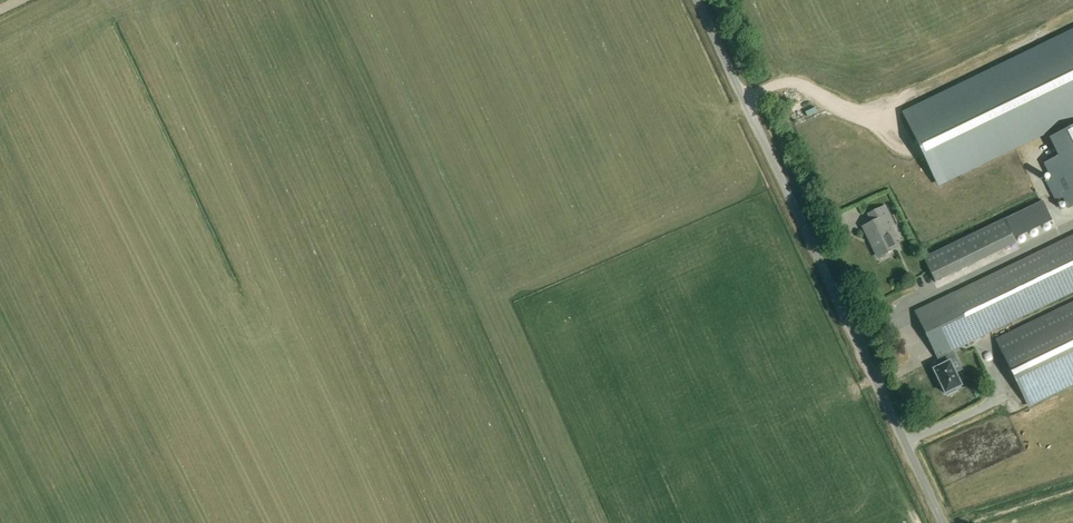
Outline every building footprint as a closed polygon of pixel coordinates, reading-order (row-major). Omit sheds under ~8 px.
[(1072,206),(1072,36),(906,117),(939,185),(1049,132),(1060,156),(1044,163),(1053,181),(1048,183),(1057,202),(1066,198),(1071,207),(1072,206)] [(1005,220),(1014,238),(1052,219),(1043,201),(1005,220)] [(886,207),(873,213),(877,221),(864,227),(878,257),(898,248),(889,227),(894,225),(886,207)] [(935,283),(1016,244),(1004,219),(924,258),(935,283)] [(938,359),(946,355),(1072,294),(1072,235),(915,311),(916,314),(938,359)] [(994,340),(1027,409),(1072,387),(1072,303),(994,340)] [(941,368),(933,372),(945,397),(962,389),(955,376),(962,373),(953,353),(938,360),(941,368)]
